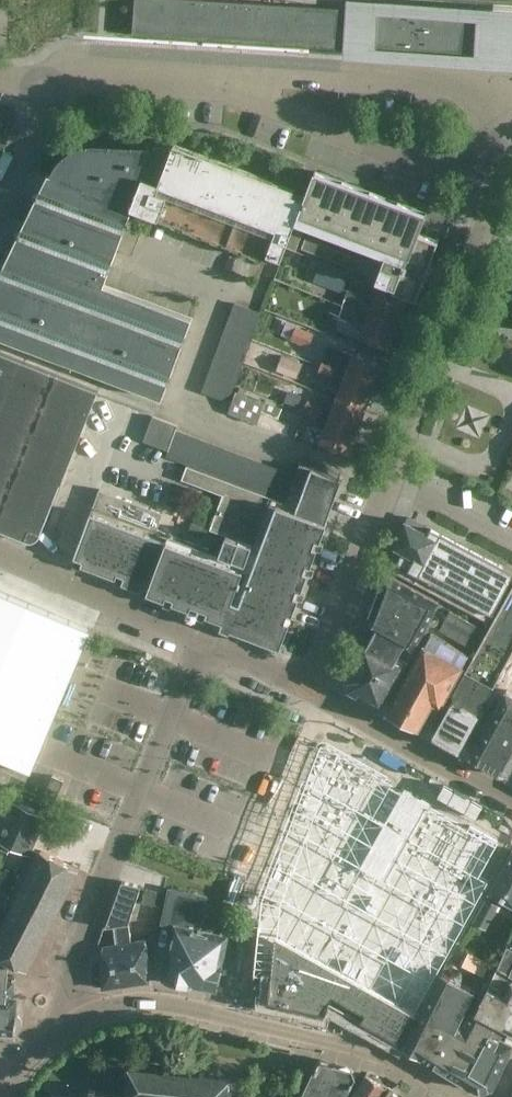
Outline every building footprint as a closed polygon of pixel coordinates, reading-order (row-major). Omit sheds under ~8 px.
[(352,48),(355,8),(235,0),(134,0),(132,34),(205,39),(247,42),(306,45),(343,48),(344,48),(352,48)] [(371,0),(346,0),(344,48),(343,58),(511,69),(511,9),(371,0)] [(192,154),(165,153),(154,153),(154,145),(92,143),(81,145),(71,150),(62,155),(54,162),(47,172),(0,269),(0,337),(162,397),(192,316),(103,283),(132,206),(268,257),(270,252),(281,256),(304,196),(291,191),(291,192),(192,154)] [(381,266),(377,277),(376,278),(395,285),(393,289),(417,297),(418,293),(439,238),(423,232),(419,231),(427,210),(315,168),(304,196),(296,218),(386,252),(381,266)] [(292,228),(302,232),(304,226),(294,222),(292,228)] [(300,238),(302,232),(292,228),(290,234),(300,238)] [(298,243),(300,238),(290,234),(288,240),(298,243)] [(309,250),(313,240),(305,237),(301,247),(309,250)] [(295,249),(298,243),(288,240),(286,246),(295,249)] [(316,253),(320,243),(313,240),(309,250),(316,253)] [(324,256),(328,246),(320,243),(316,253),(324,256)] [(331,259),(335,249),(328,246),(324,256),(331,259)] [(339,262),(343,251),(335,249),(331,259),(339,262)] [(346,265),(350,254),(343,251),(339,262),(346,265)] [(354,268),(358,257),(350,254),(346,265),(354,268)] [(362,271),(366,260),(358,257),(354,268),(362,271)] [(369,274),(373,263),(366,260),(362,271),(369,274)] [(373,263),(369,274),(377,277),(381,266),(373,263)] [(349,276),(319,264),(313,279),(343,291),(349,276)] [(342,303),(396,324),(405,302),(376,291),(374,298),(348,288),(342,303)] [(396,324),(342,303),(334,300),(330,310),(339,314),(339,315),(354,321),(354,320),(364,324),(359,336),(388,347),(396,324)] [(230,314),(258,324),(262,311),(235,301),(230,314)] [(253,337),(258,324),(230,314),(226,327),(253,337)] [(314,333),(296,325),(290,338),(309,346),(314,333)] [(248,350),(253,337),(226,327),(221,340),(248,350)] [(243,362),(248,350),(221,340),(216,352),(243,362)] [(328,344),(319,366),(373,386),(381,363),(353,353),(353,354),(328,344)] [(27,538),(32,538),(35,537),(38,533),(51,499),(54,500),(98,389),(0,351),(0,527),(27,538)] [(239,375),(243,362),(216,352),(211,365),(239,375)] [(297,378),(303,361),(281,353),(275,370),(297,378)] [(234,388),(239,375),(211,365),(207,378),(234,388)] [(336,398),(364,408),(373,386),(319,366),(315,377),(330,382),(330,381),(341,385),(336,398)] [(229,401),(234,388),(207,378),(202,390),(229,401)] [(301,394),(288,389),(284,400),(296,406),(301,394)] [(257,423),(265,401),(236,390),(228,412),(257,423)] [(303,410),(356,430),(364,408),(336,398),(332,410),(321,406),(322,405),(307,399),(303,410)] [(262,410),(279,416),(282,408),(266,401),(262,410)] [(356,430),(303,410),(299,421),(314,427),(314,426),(324,430),(319,442),(348,453),(356,430)] [(148,427),(172,436),(175,429),(177,424),(153,415),(148,427)] [(143,440),(167,449),(172,436),(148,427),(143,440)] [(178,460),(188,433),(175,429),(172,436),(167,449),(165,455),(178,460)] [(190,465),(200,438),(188,433),(178,460),(190,465)] [(202,469),(212,442),(200,438),(190,465),(202,469)] [(214,474),(224,447),(212,442),(202,469),(214,474)] [(227,479),(237,452),(224,447),(214,474),(227,479)] [(239,483),(249,456),(237,452),(227,479),(239,483)] [(251,488),(261,461),(249,456),(239,483),(251,488)] [(263,492),(274,466),(261,461),(251,488),(263,492)] [(285,501),(225,479),(186,464),(181,478),(222,494),(209,528),(226,534),(219,551),(157,528),(163,512),(99,488),(71,560),(122,579),(121,582),(123,582),(176,602),(223,620),(221,624),(256,637),(280,646),(327,521),(326,520),(342,478),(300,463),(285,501)] [(274,496),(284,470),(274,466),(263,492),(274,496)] [(284,470),(274,496),(285,500),(295,474),(284,470)] [(511,576),(511,570),(508,568),(504,566),(420,521),(414,518),(409,517),(406,520),(391,559),(388,568),(389,568),(415,582),(419,574),(492,613),(511,576)] [(384,704),(410,660),(402,656),(406,647),(414,652),(442,601),(386,571),(366,624),(375,628),(370,638),(363,634),(345,678),(348,688),(362,694),(384,704)] [(451,690),(456,693),(433,734),(458,748),(481,707),(511,652),(511,583),(451,690)] [(439,629),(473,648),(484,628),(450,609),(439,629)] [(470,655),(430,632),(388,708),(418,725),(432,700),(441,705),(470,655)] [(508,684),(469,755),(506,775),(511,765),(511,686),(508,684)] [(501,841),(322,741),(267,896),(254,974),(260,975),(269,976),(266,995),(319,1007),(325,996),(398,1041),(485,885),(478,882),(501,841)] [(63,779),(52,774),(41,799),(52,804),(63,779)] [(30,854),(48,816),(13,799),(0,826),(0,840),(30,854)] [(0,928),(0,956),(8,960),(26,970),(78,869),(40,849),(0,928)] [(488,892),(511,905),(511,850),(488,892)] [(131,941),(129,922),(141,884),(122,879),(105,925),(114,924),(116,943),(100,945),(98,956),(103,987),(149,981),(143,939),(131,941)] [(145,887),(142,900),(161,904),(163,891),(145,887)] [(171,950),(166,974),(169,978),(191,983),(191,982),(214,987),(214,986),(218,983),(220,972),(218,967),(225,936),(198,930),(206,895),(169,887),(162,917),(176,920),(170,950),(171,950)] [(486,928),(499,904),(488,898),(475,922),(486,928)] [(511,974),(511,948),(507,946),(497,967),(511,974)] [(0,956),(0,1032),(15,1033),(15,1031),(21,1026),(22,1019),(16,1012),(18,995),(14,994),(14,978),(7,977),(8,960),(0,956)] [(497,967),(488,986),(485,992),(476,1010),(511,1027),(511,1028),(511,974),(497,967)] [(492,1085),(511,1044),(511,1040),(505,1037),(511,1027),(476,1010),(485,992),(442,970),(425,1003),(430,1005),(406,1045),(479,1090),(492,1085)] [(359,1070),(337,1064),(320,1059),(302,1096),(345,1096),(359,1070)] [(230,1078),(217,1076),(204,1075),(204,1070),(200,1070),(199,1074),(170,1071),(170,1066),(166,1066),(165,1071),(134,1067),(135,1063),(131,1062),(130,1067),(129,1067),(129,1068),(124,1067),(123,1072),(128,1072),(125,1095),(95,1092),(96,1082),(91,1081),(90,1091),(89,1091),(89,1092),(85,1091),(84,1096),(89,1096),(228,1096),(230,1078)] [(367,1072),(350,1096),(400,1096),(391,1091),(393,1088),(389,1086),(382,1082),(378,1076),(371,1074),(367,1072)]
